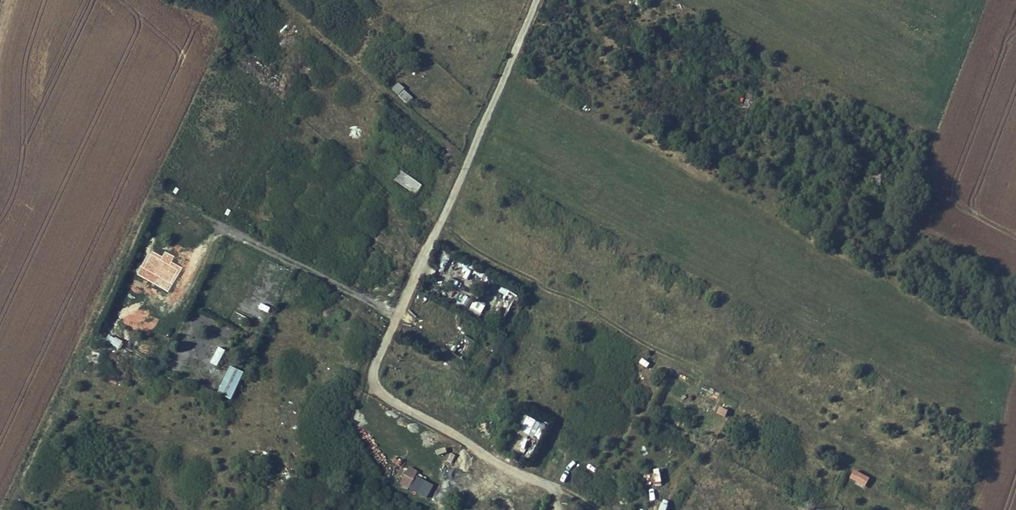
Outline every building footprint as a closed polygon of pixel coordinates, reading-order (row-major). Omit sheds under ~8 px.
[(397,83),(391,89),(407,104),(413,97),(397,83)] [(415,194),(422,185),(401,170),(394,178),(415,194)] [(260,256),(236,312),(265,324),(270,313),(272,313),(291,269),(260,256)] [(469,313),(481,317),(486,304),(474,300),(469,313)] [(455,351),(466,357),(475,341),(464,335),(455,351)] [(442,363),(422,353),(417,361),(437,371),(442,363)] [(230,397),(237,380),(227,376),(220,393),(230,397)] [(714,406),(717,399),(708,395),(705,402),(714,406)] [(725,417),(728,411),(721,408),(718,413),(725,417)] [(541,422),(527,416),(521,430),(535,436),(541,422)] [(519,429),(511,425),(506,435),(515,439),(519,429)] [(532,459),(535,443),(521,440),(517,456),(532,459)] [(415,475),(417,471),(408,466),(399,482),(409,487),(415,475)] [(865,486),(869,478),(855,471),(851,478),(865,486)] [(426,496),(432,484),(415,475),(409,487),(426,496)]
